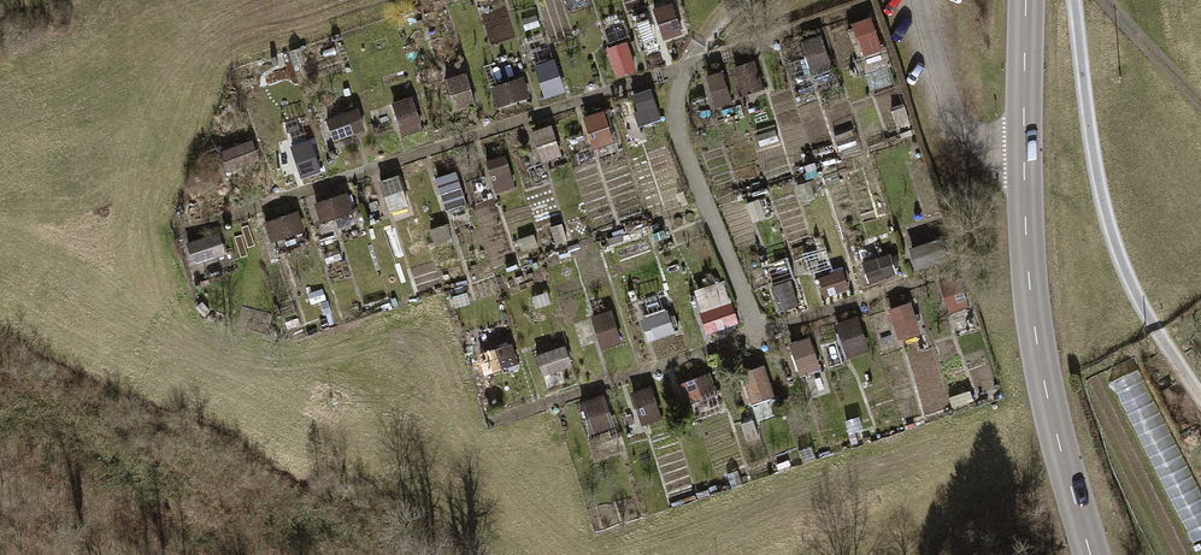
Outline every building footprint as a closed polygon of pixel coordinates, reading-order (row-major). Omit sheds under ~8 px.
[(651,8),(662,39),(682,32),(671,2),(651,8)] [(854,26),(864,56),(881,50),(871,21),(854,26)] [(802,45),(812,74),(833,68),(824,38),(802,45)] [(606,47),(615,75),(636,68),(627,40),(606,47)] [(533,64),(544,97),(564,90),(553,58),(533,64)] [(732,66),(742,95),(763,87),(753,59),(732,66)] [(704,74),(714,106),(731,101),(721,69),(704,74)] [(444,78),(455,111),(476,105),(465,71),(444,78)] [(490,86),(497,107),(528,96),(521,76),(490,86)] [(631,94),(641,125),(661,119),(650,87),(631,94)] [(391,100),(401,134),(421,128),(412,95),(391,100)] [(325,117),(331,138),(363,128),(357,107),(325,117)] [(583,116),(592,147),(612,142),(603,110),(583,116)] [(531,130),(541,161),(561,154),(551,124),(531,130)] [(288,145),(299,178),(320,171),(309,138),(288,145)] [(217,151),(225,171),(257,159),(250,139),(217,151)] [(484,159),(495,191),(514,185),(504,153),(484,159)] [(434,177),(445,210),(465,203),(454,171),(434,177)] [(378,180),(389,212),(408,206),(397,174),(378,180)] [(313,204),(320,224),(352,212),(345,193),(313,204)] [(262,222),(269,242),(303,230),(297,210),(262,222)] [(184,243),(192,265),(225,254),(218,232),(184,243)] [(909,247),(915,269),(949,258),(942,237),(909,247)] [(861,264),(868,283),(896,273),(889,254),(861,264)] [(817,277),(824,297),(849,288),(842,269),(817,277)] [(938,281),(948,314),(969,307),(958,275),(938,281)] [(771,285),(779,312),(799,305),(790,279),(771,285)] [(699,312),(706,333),(738,322),(731,301),(699,312)] [(887,309),(898,340),(920,333),(910,301),(887,309)] [(591,315),(602,348),(621,341),(611,309),(591,315)] [(639,319),(646,340),(674,330),(667,309),(639,319)] [(833,326),(844,357),(869,348),(858,317),(833,326)] [(789,343),(800,375),(821,368),(810,336),(789,343)] [(478,354),(485,374),(518,363),(511,343),(478,354)] [(530,351),(544,392),(566,384),(561,369),(572,365),(565,345),(550,350),(548,345),(530,351)] [(741,373),(751,404),(775,396),(764,365),(741,373)] [(1191,546),(1200,542),(1200,503),(1144,371),(1120,381),(1191,546)] [(676,383),(684,405),(717,394),(709,372),(676,383)] [(651,386),(630,393),(641,427),(663,419),(651,386)] [(581,402),(592,434),(614,427),(603,395),(581,402)]
